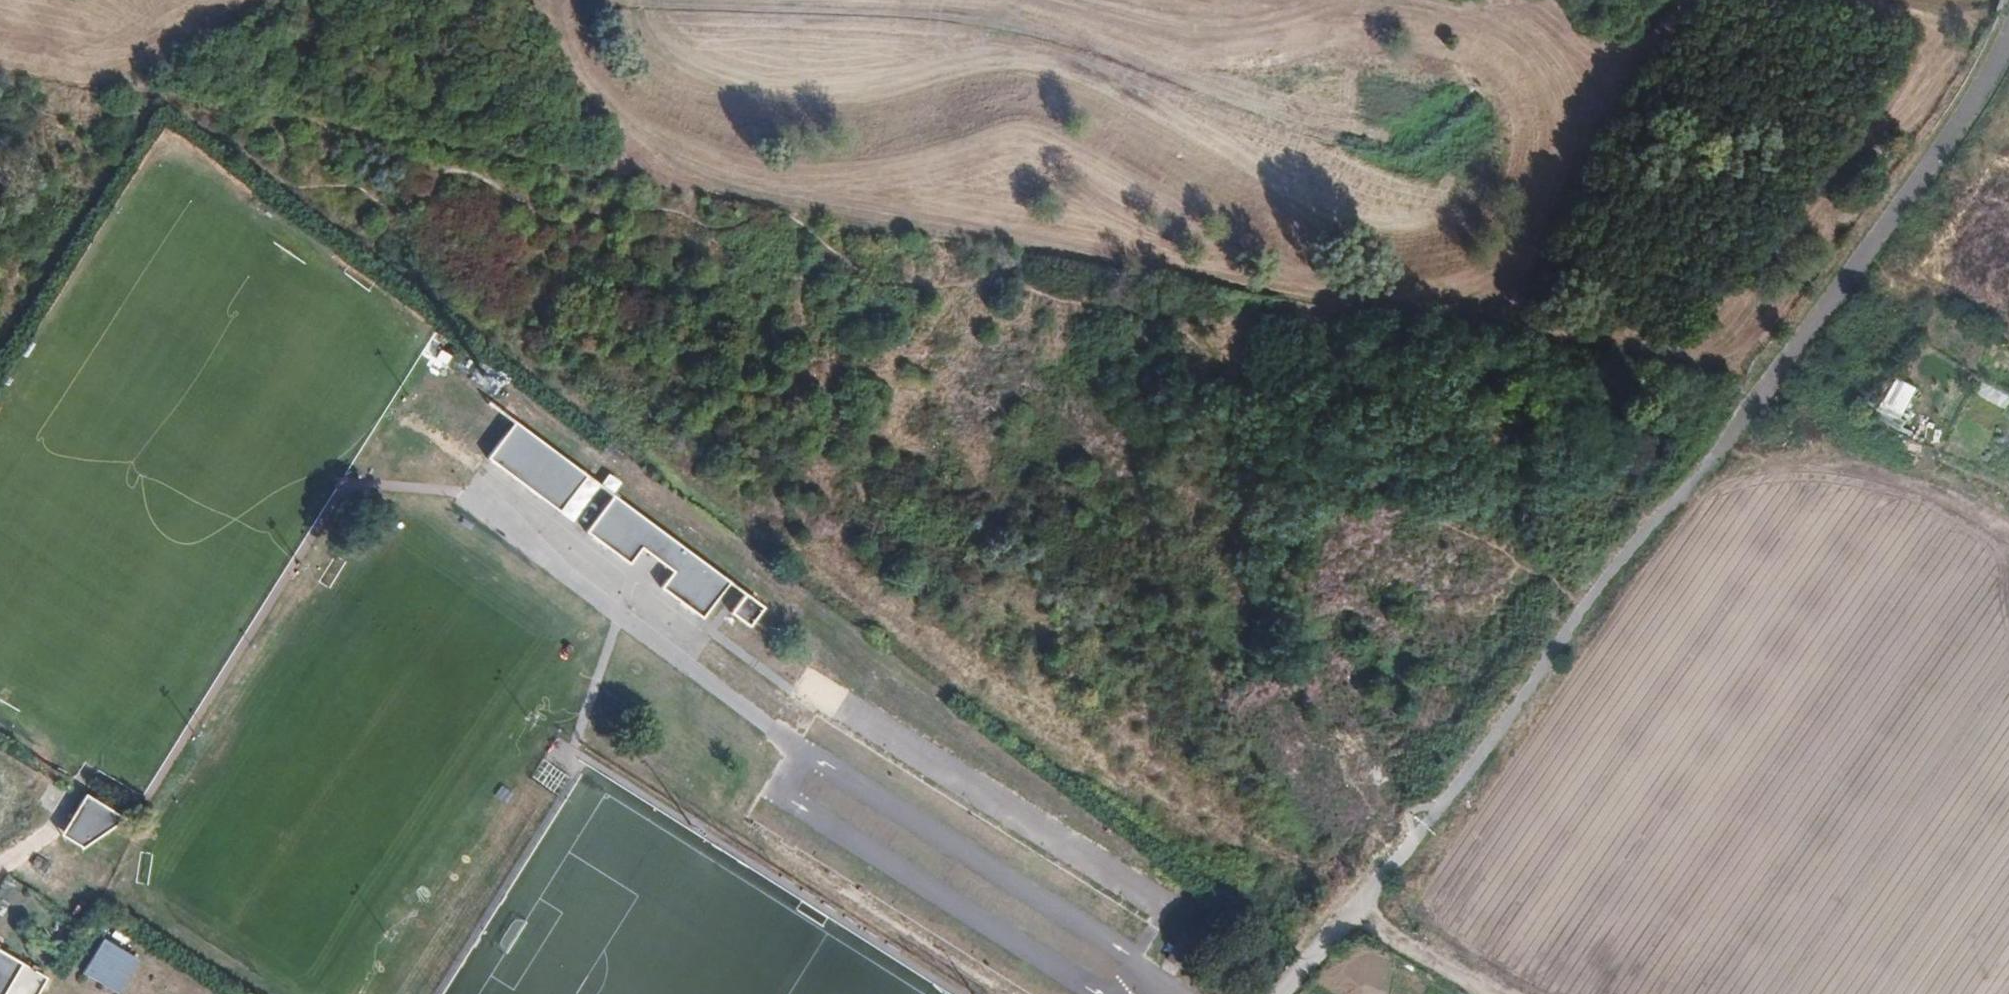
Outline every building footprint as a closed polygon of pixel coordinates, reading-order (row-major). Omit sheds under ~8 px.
[(1878,421),(1903,430),(1918,388),(1894,378),(1878,421)] [(1924,442),(1933,420),(1917,413),(1908,435),(1924,442)] [(513,425),(486,461),(558,516),(585,480),(513,425)] [(728,586),(611,500),(584,536),(627,567),(639,550),(673,575),(660,592),(701,623),(728,586)] [(633,561),(662,583),(669,573),(641,551),(633,561)] [(729,617),(748,631),(762,612),(744,598),(729,617)] [(81,796),(61,838),(92,853),(112,811),(81,796)] [(137,957),(99,939),(81,978),(116,993),(120,993),(137,957)] [(47,975),(0,948),(0,993),(35,993),(47,975)]
